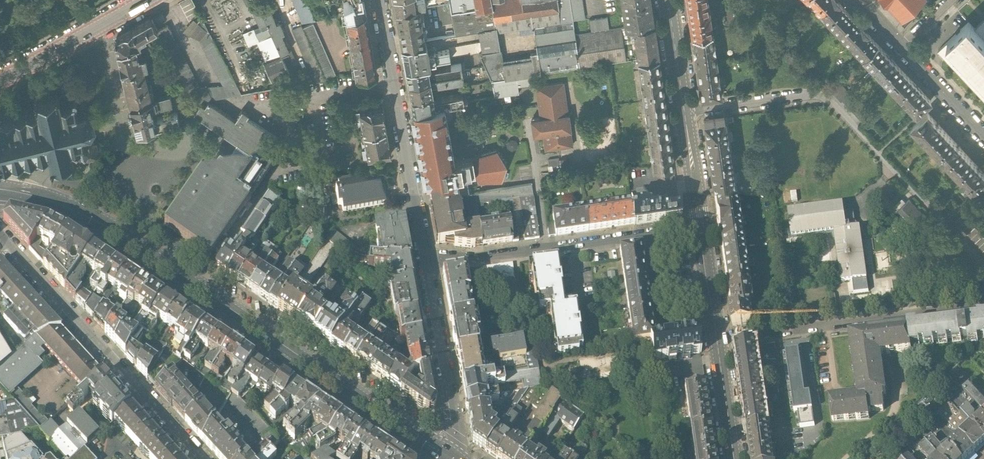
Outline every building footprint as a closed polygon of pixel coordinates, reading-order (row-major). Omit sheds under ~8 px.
[(289,73),(281,55),(263,13),(257,0),(244,0),(247,7),(250,5),(260,27),(243,34),(249,47),(257,42),(266,61),(263,62),(272,81),(289,73)] [(304,0),(291,0),(302,25),(303,28),(313,24),(304,0)] [(343,2),(346,15),(365,12),(363,0),(348,0),(343,2)] [(395,8),(419,4),(440,0),(394,0),(395,8)] [(452,11),(491,5),(491,0),(451,0),(452,11)] [(491,5),(496,27),(498,32),(533,26),(572,21),(572,20),(569,0),(491,0),(491,5)] [(572,20),(585,18),(582,0),(569,0),(572,20)] [(653,23),(650,0),(622,0),(626,27),(629,26),(653,23)] [(692,33),(712,30),(708,0),(702,0),(688,2),(692,33)] [(846,11),(836,0),(810,0),(833,25),(846,11)] [(899,12),(912,0),(888,0),(899,12)] [(401,43),(425,39),(419,4),(395,8),(401,43)] [(491,5),(452,11),(455,33),(480,29),(496,27),(491,5)] [(272,10),(263,13),(281,55),(289,51),(282,33),(285,32),(280,21),(277,23),(272,10)] [(846,11),(833,25),(862,56),(875,42),(846,11)] [(370,37),(365,12),(346,15),(350,41),(351,47),(371,43),(370,37)] [(635,42),(629,26),(626,27),(609,29),(607,17),(589,20),(591,32),(574,34),(579,67),(608,63),(637,58),(635,42)] [(114,41),(122,73),(145,67),(148,65),(146,54),(139,56),(137,45),(141,44),(140,41),(158,30),(151,18),(115,37),(114,41)] [(983,18),(974,28),(983,39),(983,18)] [(538,50),(542,71),(579,67),(574,34),(572,21),(533,26),(538,50)] [(938,51),(983,99),(983,39),(974,28),(969,22),(957,33),(938,51)] [(637,58),(658,55),(653,23),(629,26),(635,42),(637,58)] [(313,24),(303,28),(326,80),(337,78),(313,24)] [(223,98),(242,94),(208,31),(200,40),(222,85),(200,86),(169,25),(160,29),(196,107),(200,101),(204,104),(206,101),(223,98)] [(326,80),(303,28),(302,25),(292,30),(315,82),(326,80)] [(506,77),(504,62),(498,32),(496,27),(480,29),(482,42),(483,52),(481,52),(482,57),(493,79),(506,77)] [(692,33),(696,66),(716,63),(712,30),(692,33)] [(401,43),(406,65),(427,61),(481,52),(483,52),(482,42),(429,50),(427,39),(425,39),(401,43)] [(889,84),(902,71),(875,42),(862,56),(889,84)] [(376,71),(371,43),(351,47),(356,75),(376,71)] [(525,58),(504,62),(506,77),(518,75),(527,74),(535,72),(542,71),(538,50),(532,51),(533,57),(525,58)] [(644,102),(664,99),(658,55),(637,58),(644,102)] [(406,65),(409,81),(463,71),(462,63),(429,71),(427,61),(406,65)] [(696,66),(700,98),(720,95),(716,63),(696,66)] [(122,73),(129,103),(153,97),(145,67),(122,73)] [(409,81),(412,95),(432,92),(431,83),(435,82),(439,84),(465,79),(463,71),(409,81)] [(889,84),(915,114),(930,99),(902,71),(889,84)] [(527,74),(518,75),(519,87),(524,86),(536,84),(535,72),(527,74)] [(518,75),(493,79),(495,97),(519,93),(519,87),(518,75)] [(84,159),(98,155),(98,156),(100,156),(100,155),(100,153),(99,154),(96,142),(97,142),(97,141),(96,141),(96,140),(94,141),(95,141),(93,142),(91,131),(92,130),(91,128),(94,122),(97,122),(97,120),(94,120),(93,114),(95,112),(94,110),(92,112),(86,108),(86,106),(84,105),(82,95),(84,94),(87,93),(84,82),(60,87),(60,89),(57,90),(57,87),(55,88),(55,90),(37,95),(36,92),(34,93),(35,95),(32,96),(32,97),(25,99),(24,98),(23,98),(23,99),(23,101),(24,100),(25,104),(25,107),(25,110),(15,112),(14,110),(12,110),(13,113),(2,115),(1,113),(0,113),(0,165),(1,164),(1,163),(11,160),(12,163),(14,162),(13,160),(23,157),(24,160),(26,159),(26,157),(36,154),(37,157),(39,156),(39,153),(49,151),(50,155),(51,160),(48,161),(49,163),(52,162),(52,165),(54,164),(54,162),(72,157),(73,160),(74,160),(75,160),(75,161),(76,161),(78,161),(77,160),(80,160),(79,160),(79,161),(79,164),(78,165),(80,167),(81,169),(86,167),(86,165),(87,162),(84,159)] [(565,82),(536,86),(541,117),(531,118),(533,135),(543,134),(546,150),(574,145),(565,82)] [(412,95),(414,109),(434,106),(443,105),(465,102),(464,95),(433,99),(432,92),(412,95)] [(173,104),(170,93),(153,97),(129,103),(133,118),(153,113),(152,107),(157,105),(158,108),(173,104)] [(649,133),(670,131),(664,99),(644,102),(649,133)] [(237,123),(206,101),(204,104),(200,101),(196,107),(193,113),(225,135),(228,137),(231,139),(225,148),(219,144),(164,225),(213,259),(217,254),(222,257),(229,248),(230,247),(223,242),(275,164),(269,161),(281,144),(249,122),(251,119),(243,113),(237,123)] [(361,121),(364,134),(387,131),(383,107),(374,108),(373,105),(370,105),(367,105),(365,107),(365,110),(355,111),(357,120),(361,121)] [(414,109),(430,200),(457,196),(470,193),(467,172),(474,171),(479,179),(502,179),(506,161),(495,148),(474,156),(453,159),(443,105),(434,106),(414,109)] [(153,113),(133,118),(137,131),(153,126),(180,121),(177,113),(154,117),(153,113)] [(933,149),(947,134),(927,113),(912,126),(933,149)] [(724,117),(704,120),(710,161),(730,158),(724,117)] [(387,131),(364,134),(366,149),(362,150),(363,158),(374,157),(375,160),(378,162),(382,161),(384,159),(384,156),(391,155),(387,131)] [(653,166),(674,163),(670,131),(649,133),(653,166)] [(953,171),(968,157),(947,134),(933,149),(953,171)] [(953,171),(974,193),(983,184),(983,174),(968,157),(953,171)] [(730,158),(710,161),(716,202),(736,199),(730,158)] [(561,159),(548,161),(549,170),(562,169),(561,159)] [(344,210),(393,204),(389,174),(342,180),(343,188),(337,189),(339,205),(343,204),(344,210)] [(476,206),(483,204),(499,202),(512,200),(519,199),(534,195),(532,184),(503,188),(474,193),(476,206)] [(242,230),(246,233),(252,238),(279,198),(269,190),(242,230)] [(470,193),(457,196),(462,227),(478,224),(477,213),(476,206),(474,193),(470,193)] [(534,195),(519,199),(521,218),(525,239),(539,238),(534,195)] [(454,246),(482,246),(478,224),(462,227),(457,196),(430,200),(438,242),(453,240),(454,246)] [(631,203),(634,222),(681,215),(678,196),(631,203)] [(892,207),(896,211),(906,203),(902,198),(892,207)] [(512,200),(515,219),(521,218),(519,199),(512,200)] [(736,199),(716,202),(722,244),(742,241),(736,199)] [(518,241),(515,219),(512,200),(499,202),(500,210),(507,209),(509,219),(512,242),(518,241)] [(906,203),(896,211),(914,232),(927,220),(910,200),(906,203)] [(589,229),(634,222),(631,203),(586,209),(589,229)] [(483,223),(484,212),(483,204),(476,206),(477,213),(478,224),(483,223)] [(843,205),(789,213),(793,237),(834,231),(842,282),(867,278),(860,228),(846,229),(843,205)] [(586,209),(552,214),(555,234),(589,229),(586,209)] [(9,213),(5,221),(30,249),(38,237),(49,221),(35,216),(27,213),(9,213)] [(968,218),(964,214),(957,221),(961,226),(968,218)] [(972,223),(968,218),(961,226),(964,230),(972,223)] [(482,246),(512,242),(509,219),(483,223),(478,224),(482,246)] [(59,225),(49,221),(38,237),(40,239),(47,246),(49,243),(51,245),(56,249),(68,231),(59,225)] [(376,226),(380,258),(411,261),(408,242),(405,222),(392,224),(376,226)] [(976,227),(972,223),(964,230),(968,234),(976,227)] [(980,231),(976,227),(968,234),(972,238),(980,231)] [(56,278),(66,289),(93,249),(80,240),(68,231),(45,265),(56,278)] [(983,235),(980,231),(972,238),(976,242),(983,235)] [(362,251),(335,232),(329,241),(355,261),(362,251)] [(216,266),(227,274),(250,240),(252,238),(246,233),(236,245),(236,250),(235,253),(229,248),(222,257),(216,266)] [(43,253),(38,249),(38,243),(40,239),(38,237),(30,249),(37,257),(45,265),(56,249),(51,245),(49,250),(46,250),(45,252),(43,253)] [(239,282),(250,264),(243,258),(245,256),(248,256),(256,244),(250,240),(227,274),(239,282)] [(742,241),(722,244),(728,285),(747,282),(742,241)] [(265,251),(271,256),(277,248),(270,243),(265,251)] [(641,247),(620,250),(624,281),(645,278),(641,247)] [(93,249),(66,289),(76,300),(81,293),(76,289),(78,286),(76,284),(83,273),(90,280),(105,257),(95,250),(93,249)] [(239,282),(249,289),(271,256),(265,251),(257,261),(256,263),(257,266),(255,269),(251,263),(250,264),(239,282)] [(260,296),(272,279),(265,273),(267,270),(269,270),(276,260),(271,256),(249,289),(260,296)] [(81,293),(76,300),(81,306),(85,310),(116,264),(109,259),(105,257),(90,280),(87,284),(92,289),(88,294),(83,289),(81,293)] [(411,261),(380,258),(369,257),(369,266),(390,268),(393,284),(415,281),(411,261)] [(28,345),(34,339),(63,329),(35,299),(1,262),(0,263),(0,314),(28,345)] [(297,280),(302,273),(288,262),(276,279),(272,279),(260,296),(278,309),(290,290),(285,287),(288,282),(289,282),(293,276),(297,280)] [(540,311),(551,309),(563,307),(556,262),(533,266),(540,311)] [(116,264),(85,310),(90,315),(94,320),(103,306),(114,290),(124,274),(126,271),(121,267),(116,264)] [(487,268),(466,270),(468,280),(476,279),(477,281),(486,281),(487,268)] [(444,274),(449,297),(466,293),(471,292),(468,280),(466,270),(444,274)] [(129,273),(126,271),(124,274),(114,290),(119,293),(118,297),(125,304),(133,292),(140,281),(129,273)] [(645,278),(624,281),(629,311),(650,308),(645,278)] [(133,292),(125,304),(123,307),(134,315),(139,307),(151,288),(149,287),(140,281),(133,292)] [(421,312),(415,281),(393,284),(390,285),(395,317),(397,317),(421,312)] [(747,282),(728,285),(733,325),(753,322),(747,282)] [(329,299),(335,290),(324,283),(312,301),(298,322),(315,334),(325,318),(320,314),(320,311),(317,308),(324,297),(329,299)] [(329,299),(334,304),(343,291),(337,287),(335,290),(329,299)] [(140,315),(133,326),(140,332),(164,297),(163,295),(151,288),(139,307),(145,311),(143,315),(140,315)] [(298,322),(312,301),(292,288),(290,290),(278,309),(298,322)] [(449,297),(452,317),(471,313),(466,293),(449,297)] [(836,295),(830,295),(833,312),(838,311),(836,295)] [(167,298),(164,297),(140,332),(144,336),(147,337),(154,325),(153,323),(156,319),(166,326),(179,307),(167,298)] [(355,337),(348,331),(352,324),(355,325),(367,308),(368,304),(362,299),(357,307),(331,345),(344,354),(355,337)] [(331,345),(357,307),(347,300),(341,307),(345,311),(337,321),(325,318),(315,334),(331,345)] [(117,316),(103,306),(94,320),(96,322),(106,333),(117,316)] [(576,306),(563,307),(551,309),(557,353),(582,350),(576,306)] [(176,335),(190,314),(188,313),(179,307),(166,326),(170,328),(166,333),(174,338),(176,335)] [(650,308),(629,311),(634,343),(650,340),(654,340),(650,308)] [(421,312),(397,317),(402,338),(406,338),(425,334),(421,312)] [(452,317),(455,331),(467,329),(467,332),(480,329),(478,319),(474,318),(473,312),(471,313),(452,317)] [(908,324),(911,347),(921,346),(921,342),(925,342),(926,347),(935,345),(934,340),(939,340),(940,345),(949,344),(948,339),(954,338),(955,343),(963,342),(963,338),(967,337),(968,343),(978,342),(979,338),(983,337),(983,313),(908,324)] [(190,314),(176,335),(191,345),(205,324),(200,321),(195,317),(190,314)] [(126,327),(119,321),(120,318),(117,316),(106,333),(108,335),(116,344),(126,327)] [(183,362),(187,365),(197,350),(195,348),(197,345),(209,351),(219,334),(212,328),(207,325),(205,324),(191,345),(181,361),(183,362)] [(857,395),(827,399),(831,425),(872,420),(871,413),(885,411),(883,394),(885,394),(880,355),(911,351),(911,347),(908,324),(872,328),(872,332),(849,335),(857,395)] [(126,327),(116,344),(117,345),(126,354),(137,337),(126,327)] [(363,343),(355,337),(344,354),(356,362),(377,332),(372,327),(364,338),(364,341),(363,343)] [(12,360),(0,377),(0,386),(18,406),(41,430),(49,423),(32,407),(34,405),(19,389),(44,366),(39,362),(45,356),(41,351),(45,348),(85,390),(102,374),(63,329),(34,339),(28,345),(12,360)] [(455,331),(459,351),(480,347),(479,342),(482,341),(480,329),(467,332),(467,329),(455,331)] [(144,336),(140,332),(137,337),(126,354),(127,357),(138,368),(146,355),(136,349),(144,336)] [(375,367),(383,355),(371,349),(373,346),(376,348),(384,336),(377,332),(356,362),(371,372),(375,367)] [(697,333),(654,340),(650,340),(654,361),(700,354),(697,333)] [(219,334),(209,351),(215,355),(213,357),(211,356),(203,368),(205,369),(211,373),(232,342),(228,339),(220,334),(219,334)] [(425,334),(406,338),(409,358),(428,355),(425,334)] [(539,369),(533,337),(519,340),(492,345),(494,355),(500,355),(503,375),(506,375),(539,369)] [(12,360),(0,341),(0,377),(12,360)] [(233,343),(232,342),(211,373),(217,378),(224,367),(222,364),(224,361),(232,368),(233,367),(243,350),(242,348),(233,343)] [(151,358),(146,355),(138,368),(145,376),(147,378),(167,349),(159,344),(151,358)] [(400,352),(395,344),(387,357),(383,355),(375,367),(371,372),(388,384),(401,366),(394,361),(400,352)] [(737,348),(743,388),(763,385),(757,345),(737,348)] [(459,351),(464,382),(485,379),(481,347),(480,347),(459,351)] [(801,348),(787,349),(795,415),(798,415),(799,425),(815,423),(812,392),(806,393),(801,348)] [(243,350),(233,367),(239,372),(237,374),(233,373),(228,382),(223,389),(231,395),(232,393),(255,358),(254,357),(245,351),(243,350)] [(428,355),(409,358),(411,368),(409,371),(414,374),(414,373),(430,371),(428,355)] [(232,393),(240,398),(249,384),(255,388),(258,385),(269,367),(267,366),(255,358),(232,393)] [(183,362),(173,372),(179,379),(190,367),(187,365),(183,362)] [(402,393),(414,374),(409,371),(401,366),(388,384),(402,393)] [(269,367),(258,385),(271,394),(282,376),(280,375),(269,367)] [(214,383),(217,378),(211,373),(205,369),(202,375),(214,383)] [(539,369),(506,375),(507,384),(508,394),(522,390),(529,389),(541,389),(542,388),(539,369)] [(436,404),(430,371),(414,373),(414,374),(402,393),(430,412),(436,404)] [(202,405),(179,379),(173,372),(156,388),(184,418),(186,420),(202,405)] [(102,374),(85,390),(67,407),(73,414),(86,401),(84,400),(91,393),(97,399),(112,384),(102,374)] [(464,382),(468,400),(487,397),(486,385),(491,384),(493,387),(507,384),(506,375),(503,375),(485,379),(464,382)] [(282,376),(271,394),(274,397),(264,406),(270,413),(284,401),(294,384),(293,383),(282,376)] [(225,379),(219,386),(223,389),(228,382),(225,379)] [(133,405),(112,384),(97,399),(92,404),(112,425),(115,422),(133,405)] [(284,401),(270,413),(278,422),(292,408),(294,410),(295,408),(306,392),(296,385),(294,384),(284,401)] [(963,392),(970,399),(975,394),(966,384),(960,389),(963,392)] [(712,428),(706,385),(685,388),(691,431),(712,428)] [(769,426),(763,385),(743,388),(749,428),(769,426)] [(18,406),(0,386),(0,408),(18,406)] [(541,389),(531,404),(540,411),(551,394),(542,388),(541,389)] [(487,451),(498,458),(510,442),(503,437),(504,436),(507,436),(518,421),(516,419),(521,413),(524,416),(531,404),(541,389),(529,389),(499,433),(487,451)] [(493,410),(490,410),(491,422),(497,426),(495,429),(499,433),(529,389),(522,390),(510,407),(505,403),(500,409),(493,410)] [(306,392),(295,408),(300,413),(295,416),(294,415),(282,426),(289,433),(320,402),(319,400),(313,396),(306,392)] [(983,415),(983,414),(970,399),(963,392),(950,404),(961,416),(967,410),(975,418),(975,419),(974,420),(976,423),(983,415)] [(499,458),(523,458),(529,450),(541,432),(562,401),(551,394),(540,411),(532,423),(534,425),(523,440),(526,443),(521,447),(520,444),(517,440),(515,442),(511,439),(510,442),(498,458),(499,458)] [(975,394),(970,399),(983,414),(983,404),(975,394)] [(468,400),(470,413),(490,410),(493,410),(492,406),(488,407),(488,403),(499,401),(498,395),(487,397),(468,400)] [(562,401),(541,432),(548,436),(559,421),(574,431),(584,416),(562,401)] [(320,402),(289,433),(297,441),(313,426),(309,423),(311,420),(320,425),(331,409),(327,406),(322,403),(320,402)] [(950,404),(949,402),(938,412),(961,437),(972,427),(961,416),(950,404)] [(178,456),(155,430),(133,405),(115,422),(150,458),(181,458),(178,456)] [(214,420),(202,405),(186,420),(187,422),(202,439),(214,420)] [(0,408),(0,417),(8,415),(12,437),(20,435),(41,430),(18,406),(0,408)] [(922,419),(948,448),(961,437),(938,412),(934,408),(922,419)] [(331,409),(320,425),(319,428),(316,430),(317,434),(309,438),(312,446),(316,443),(330,435),(343,417),(342,416),(331,409)] [(476,443),(487,451),(499,433),(495,429),(497,426),(491,422),(490,410),(470,413),(476,443)] [(976,423),(974,420),(975,419),(975,418),(967,410),(961,416),(972,427),(983,441),(983,415),(976,423)] [(50,441),(65,458),(74,458),(84,450),(98,435),(80,414),(60,432),(50,441)] [(330,435),(316,443),(321,451),(338,440),(342,442),(354,425),(345,418),(343,417),(330,435)] [(202,439),(217,455),(221,458),(243,458),(247,455),(238,448),(241,444),(226,429),(223,431),(214,420),(202,439)] [(51,422),(49,423),(41,430),(50,441),(60,432),(51,422)] [(342,442),(348,446),(341,453),(338,458),(348,458),(366,433),(364,432),(356,427),(354,425),(342,442)] [(769,426),(749,428),(753,458),(774,458),(769,426)] [(972,427),(961,437),(975,453),(983,444),(983,441),(972,427)] [(712,428),(691,431),(695,458),(716,458),(712,428)] [(264,443),(270,450),(279,441),(270,432),(261,440),(264,443)] [(366,433),(348,458),(357,458),(360,455),(365,458),(377,441),(372,438),(367,434),(366,433)] [(2,439),(6,458),(43,458),(20,435),(12,437),(2,439)] [(586,436),(581,444),(587,448),(592,441),(586,436)] [(975,453),(961,437),(948,448),(950,450),(958,458),(968,458),(975,453)] [(950,450),(944,455),(942,453),(943,452),(931,440),(926,446),(938,458),(958,458),(950,450)] [(377,441),(365,458),(387,458),(392,451),(385,446),(379,442),(377,441)] [(270,450),(264,443),(252,455),(253,458),(251,458),(261,458),(270,450)] [(587,448),(581,444),(571,458),(580,458),(587,448)] [(926,446),(920,451),(928,458),(938,458),(926,446)] [(327,452),(334,458),(338,458),(341,453),(336,447),(327,452)] [(84,450),(74,458),(93,458),(84,450)] [(261,458),(273,458),(276,456),(270,450),(261,458)] [(545,458),(538,453),(537,456),(529,450),(523,458),(544,458),(545,458)] [(392,451),(387,458),(404,458),(394,452),(392,451)]
